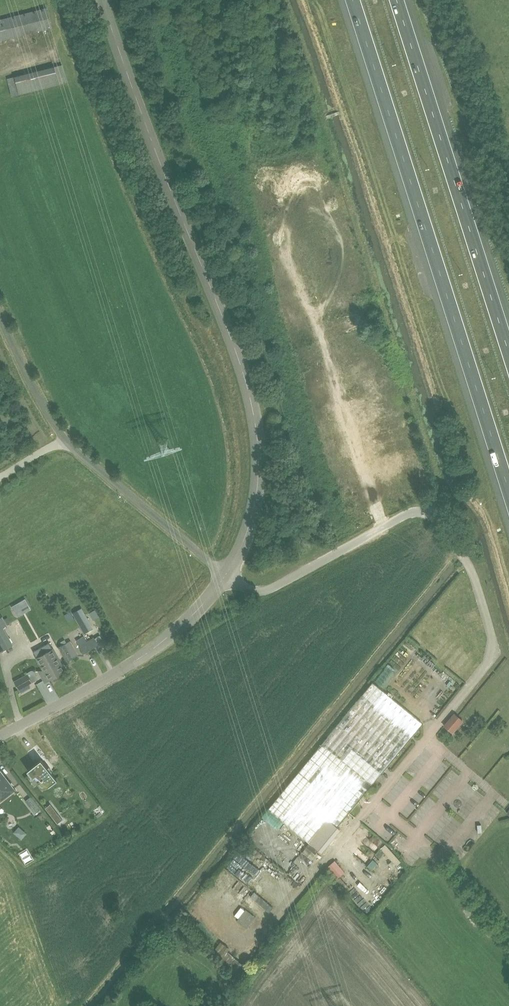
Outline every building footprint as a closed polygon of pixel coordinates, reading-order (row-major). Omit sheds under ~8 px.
[(0,20),(0,41),(52,28),(47,8),(0,20)] [(62,65),(7,79),(11,96),(67,82),(62,65)] [(15,611),(28,604),(25,598),(12,606),(15,611)] [(0,618),(0,652),(13,645),(3,628),(7,626),(2,617),(0,618)] [(99,645),(94,637),(79,646),(83,654),(99,645)] [(61,647),(59,648),(67,661),(78,655),(71,643),(70,641),(66,643),(64,639),(60,641),(62,646),(61,646),(61,647)] [(49,642),(33,651),(37,658),(42,669),(44,671),(53,666),(50,661),(58,657),(53,649),(49,642)] [(44,671),(40,673),(45,682),(49,680),(65,670),(58,657),(50,661),(53,666),(44,671)] [(27,674),(14,681),(21,693),(30,688),(28,684),(32,682),(27,674)] [(372,682),(268,809),(321,853),(331,841),(340,829),(337,827),(422,723),(372,682)] [(454,712),(443,725),(453,733),(463,720),(454,712)] [(41,759),(27,770),(33,777),(34,777),(33,777),(38,773),(43,778),(41,779),(42,779),(38,782),(44,790),(57,780),(51,772),(52,771),(49,767),(48,768),(41,759)] [(14,789),(0,771),(0,799),(14,789)] [(40,809),(31,797),(25,801),(35,814),(40,809)] [(59,815),(54,819),(58,824),(63,820),(59,815)] [(344,871),(335,860),(326,867),(335,879),(344,871)] [(0,975),(0,986),(10,981),(6,972),(0,975)]
